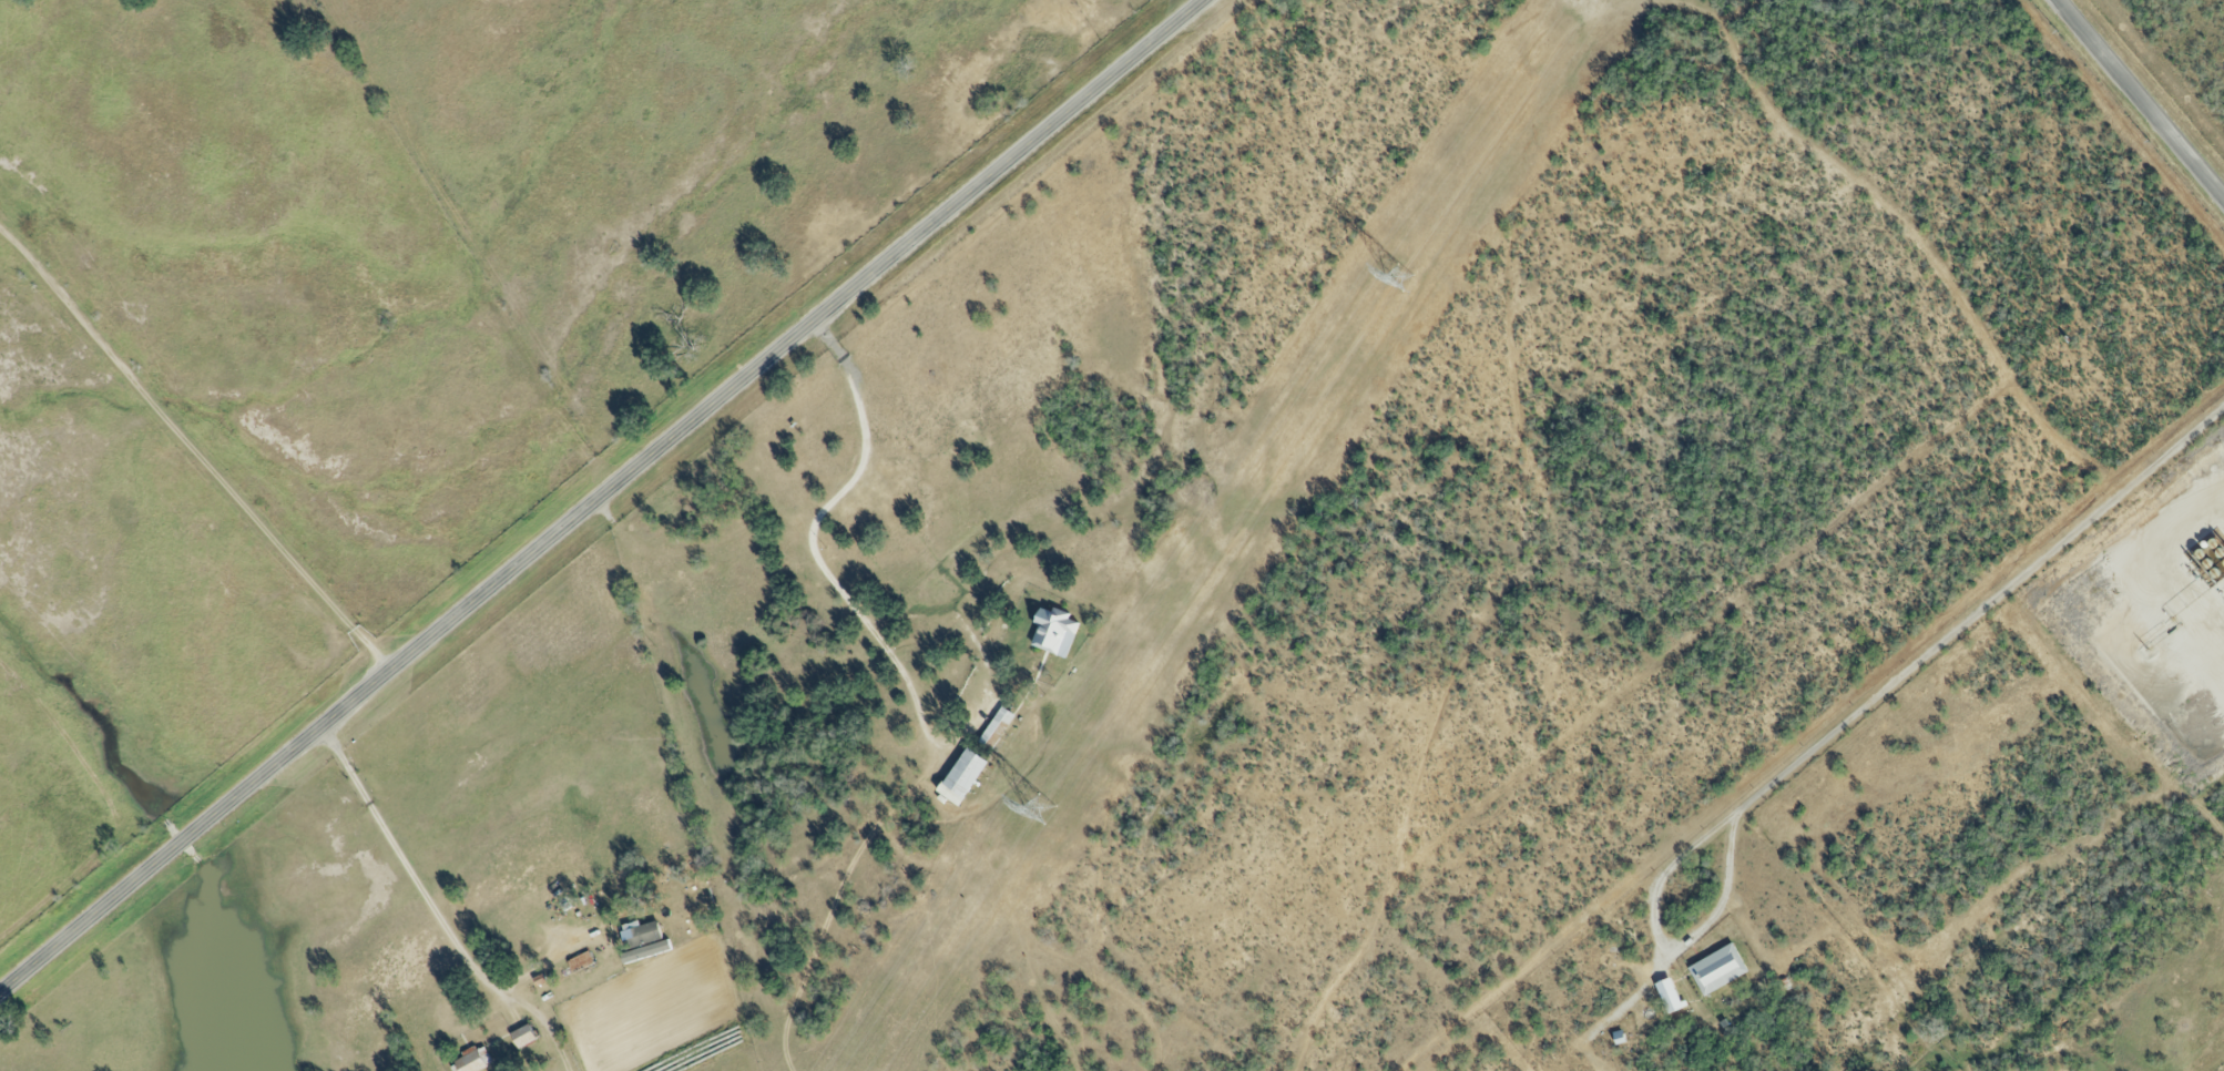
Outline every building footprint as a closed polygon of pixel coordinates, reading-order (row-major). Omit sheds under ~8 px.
[(1029,649),(1057,657),(1064,634),(1075,637),(1079,625),(1069,622),(1070,617),(1052,611),(1051,614),(1040,611),(1029,649)] [(976,743),(989,753),(1015,719),(1002,709),(976,743)] [(662,942),(656,923),(620,933),(625,952),(662,942)] [(566,964),(571,974),(592,964),(587,954),(566,964)] [(536,1042),(529,1026),(509,1035),(516,1051),(536,1042)] [(492,1067),(483,1048),(447,1066),(450,1070),(483,1070),(492,1067)]
